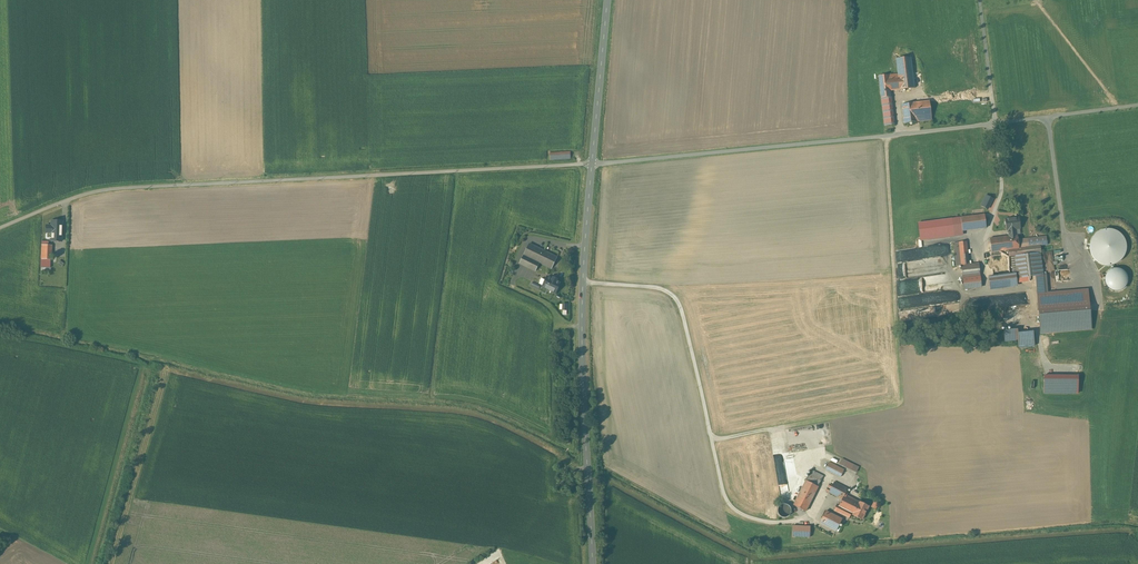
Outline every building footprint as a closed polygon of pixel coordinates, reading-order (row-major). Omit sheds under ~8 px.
[(898,75),(896,74),(888,75),(888,74),(879,75),(881,97),(882,97),(885,125),(894,124),(891,96),(890,96),(890,90),(915,88),(911,57),(896,58),(898,75)] [(929,101),(902,104),(904,123),(932,119),(930,102),(929,101)] [(986,195),(980,206),(988,210),(993,199),(986,195)] [(984,214),(960,217),(962,231),(986,227),(984,214)] [(1018,217),(1013,217),(1013,218),(1005,219),(1006,230),(1008,230),(1009,236),(1016,235),(1015,229),(1020,228),(1018,217)] [(51,221),(51,226),(51,233),(51,239),(51,241),(61,241),(61,221),(51,221)] [(1009,236),(989,238),(991,252),(1000,251),(1006,250),(1008,250),(1019,249),(1019,248),(1018,240),(1017,235),(1016,235),(1009,236)] [(1027,239),(1018,240),(1019,248),(1025,247),(1028,247),(1027,239)] [(50,267),(51,245),(48,245),(48,241),(42,241),(41,267),(50,267)] [(966,241),(954,242),(956,266),(961,265),(968,264),(966,241)] [(557,257),(529,243),(519,263),(535,271),(539,263),(551,269),(557,257)] [(1040,246),(1028,247),(1025,247),(1025,254),(1034,253),(1036,275),(1043,275),(1040,246)] [(1019,249),(1008,250),(1009,256),(1014,256),(1025,254),(1025,247),(1019,248),(1019,249)] [(1025,254),(1014,256),(1017,278),(1036,275),(1034,253),(1025,254)] [(992,260),(991,260),(993,276),(1009,274),(1007,258),(1001,259),(992,260)] [(978,263),(968,264),(961,265),(963,278),(979,276),(978,263)] [(993,276),(989,277),(990,286),(1016,283),(1015,273),(1009,274),(993,276)] [(979,276),(963,278),(964,289),(981,287),(979,276)] [(560,283),(547,277),(542,286),(556,293),(560,283)] [(1089,306),(1038,310),(1040,333),(1091,329),(1089,306)] [(1008,329),(1008,341),(1022,340),(1021,338),(1031,338),(1030,332),(1022,332),(1022,329),(1008,329)] [(1048,374),(1047,394),(1082,394),(1082,375),(1048,374)] [(862,465),(851,460),(848,466),(859,471),(862,465)] [(835,466),(828,462),(825,469),(832,472),(835,466)] [(823,476),(811,470),(806,480),(818,486),(823,476)] [(818,486),(806,480),(793,505),(805,511),(818,486)] [(847,489),(834,482),(828,492),(842,499),(845,495),(845,494),(847,489)] [(845,494),(845,495),(842,499),(838,507),(852,514),(859,502),(845,494)] [(868,506),(859,501),(852,514),(852,515),(862,519),(868,506)] [(786,504),(784,504),(782,504),(781,505),(780,505),(779,506),(778,507),(778,508),(777,509),(777,510),(777,511),(777,512),(778,513),(778,514),(779,515),(780,516),(781,517),(782,517),(783,517),(784,517),(786,517),(787,517),(788,516),(789,515),(790,514),(790,513),(790,512),(791,511),(791,510),(791,509),(790,508),(790,507),(789,506),(788,505),(787,505),(787,504),(786,504)] [(842,519),(826,511),(820,522),(836,530),(842,519)] [(810,526),(793,525),(792,537),(809,537),(810,526)]
